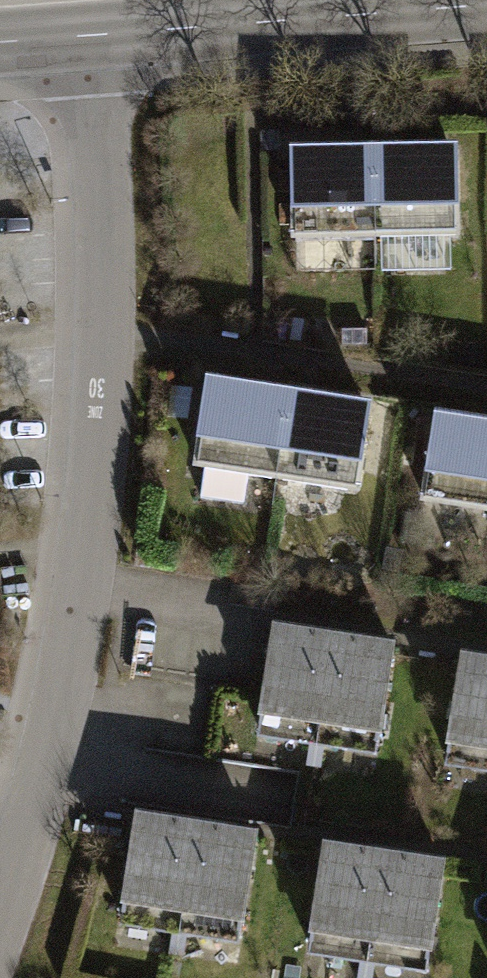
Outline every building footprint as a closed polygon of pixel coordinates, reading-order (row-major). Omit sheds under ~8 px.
[(367,240),(368,169),(285,168),(284,239),(367,240)] [(449,241),(450,171),(368,169),(367,240),(449,241)] [(275,480),(284,414),(202,404),(194,469),(275,480)] [(356,491),(365,425),(284,414),(275,480),(356,491)] [(427,433),(417,503),(486,513),(486,442),(427,433)] [(307,752),(325,645),(262,635),(244,742),(307,752)] [(369,763),(387,656),(325,645),(307,752),(369,763)] [(453,673),(440,769),(486,775),(486,678),(453,673)] [(175,938),(187,843),(125,835),(113,930),(175,938)] [(236,946),(248,851),(187,843),(175,938),(236,946)] [(359,970),(374,871),(316,863),(301,962),(359,970)] [(432,880),(374,871),(359,970),(412,977),(418,977),(432,880)]
